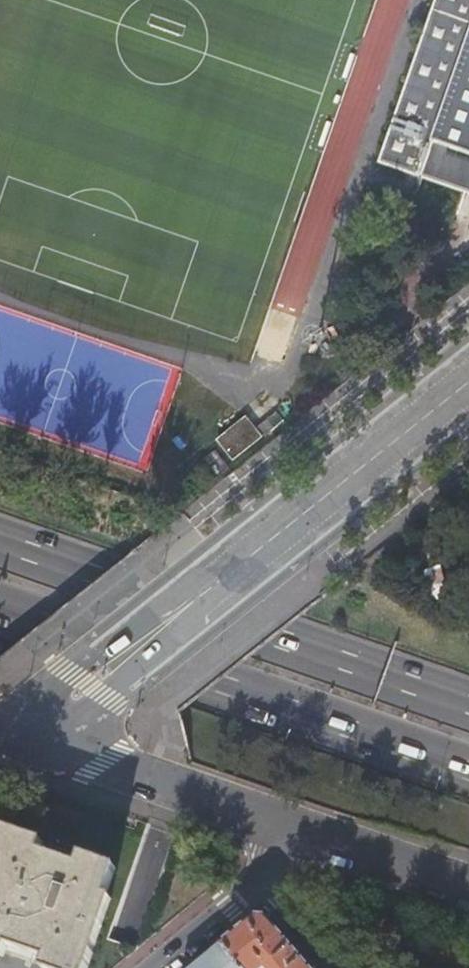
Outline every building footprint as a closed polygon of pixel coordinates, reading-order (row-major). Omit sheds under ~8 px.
[(382,161),(453,186),(468,191),(468,0),(437,0),(382,161)] [(218,439),(233,458),(261,436),(246,416),(218,439)] [(5,959),(11,939),(30,945),(51,952),(45,967),(89,967),(111,900),(106,898),(115,870),(82,858),(78,869),(39,855),(42,845),(2,832),(0,839),(0,957),(5,959)] [(222,946),(241,967),(308,967),(266,919),(256,918),(222,946)] [(222,946),(195,967),(241,967),(222,946)]
